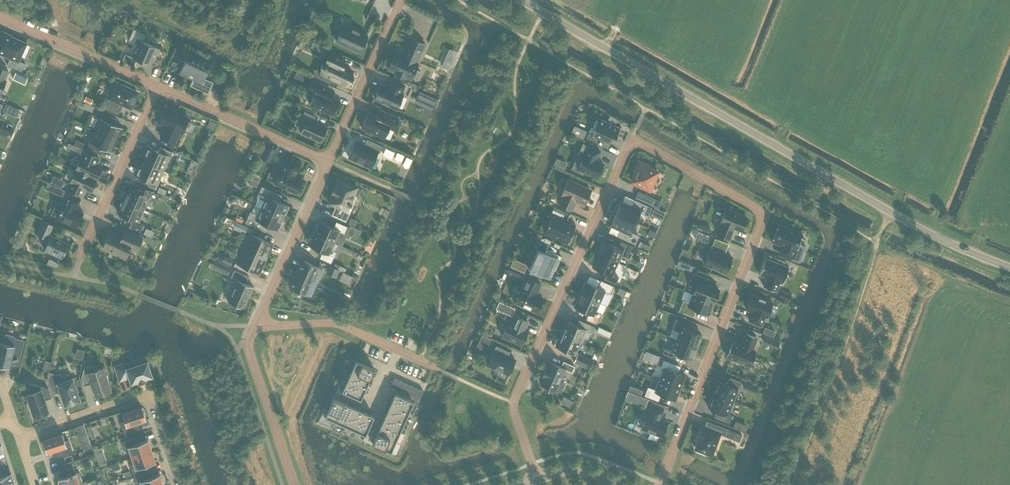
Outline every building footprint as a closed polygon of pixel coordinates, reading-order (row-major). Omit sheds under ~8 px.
[(367,36),(343,25),(336,41),(360,52),(367,36)] [(137,59),(150,65),(160,48),(143,41),(146,34),(134,29),(131,36),(138,39),(133,57),(125,54),(122,61),(134,67),(137,59)] [(2,32),(0,36),(0,53),(10,57),(7,65),(22,71),(25,63),(18,60),(26,44),(10,37),(10,35),(2,32)] [(425,44),(411,38),(405,50),(406,51),(403,57),(398,54),(397,58),(393,57),(388,69),(396,73),(395,74),(404,78),(404,77),(411,79),(412,77),(417,79),(420,72),(415,69),(418,63),(416,62),(421,51),(425,44)] [(312,47),(322,51),(324,47),(314,43),(312,47)] [(343,58),(326,50),(315,75),(330,82),(331,79),(345,85),(352,71),(340,65),(343,58)] [(443,66),(449,68),(453,58),(448,56),(443,66)] [(191,62),(185,60),(179,73),(193,79),(190,85),(208,94),(214,82),(205,78),(208,70),(203,67),(204,65),(192,60),(191,62)] [(0,67),(0,94),(6,81),(4,80),(8,71),(0,67)] [(24,83),(27,78),(16,73),(14,78),(24,83)] [(331,96),(334,90),(313,80),(307,92),(314,95),(310,105),(332,114),(339,100),(331,96)] [(404,85),(392,80),(389,85),(390,85),(389,88),(381,85),(375,98),(396,108),(403,94),(401,94),(404,85)] [(124,85),(124,86),(114,82),(103,108),(118,115),(123,104),(131,107),(138,93),(130,89),(131,88),(124,85)] [(439,100),(420,92),(415,103),(434,112),(439,100)] [(16,116),(18,110),(7,105),(4,111),(16,116)] [(189,118),(166,108),(164,111),(162,111),(159,119),(160,120),(159,123),(165,126),(160,137),(174,143),(179,133),(181,134),(189,118)] [(394,130),(399,118),(379,109),(376,115),(368,112),(361,127),(384,138),(389,128),(394,130)] [(315,116),(304,111),(302,117),(307,119),(301,132),(320,141),(326,128),(313,122),(315,116)] [(100,118),(95,130),(116,140),(121,128),(122,128),(111,123),(114,117),(103,112),(100,118),(99,117),(99,118),(100,118)] [(615,137),(619,128),(598,119),(594,128),(595,128),(593,134),(589,132),(586,138),(602,146),(604,141),(609,143),(612,136),(615,137)] [(13,131),(0,126),(0,132),(10,137),(13,131)] [(572,133),(583,138),(585,131),(575,127),(572,133)] [(112,152),(111,151),(116,140),(95,130),(89,142),(88,141),(88,142),(89,142),(87,148),(98,153),(100,147),(111,152),(112,152)] [(379,153),(383,146),(371,141),(368,147),(355,141),(348,157),(371,167),(378,152),(379,153)] [(79,154),(81,149),(69,143),(66,148),(79,154)] [(278,151),(265,145),(259,158),(273,164),(278,151)] [(582,150),(573,170),(583,175),(584,172),(597,177),(603,164),(595,160),(596,157),(597,157),(600,151),(589,146),(587,152),(582,150)] [(146,157),(144,161),(164,170),(172,152),(161,147),(158,151),(148,147),(144,156),(146,157)] [(391,156),(393,152),(386,148),(384,153),(391,156)] [(84,152),(76,170),(97,179),(102,167),(96,164),(99,158),(84,152)] [(286,158),(281,170),(281,169),(275,183),(296,192),(302,179),(294,175),(296,172),(300,164),(286,158)] [(408,167),(411,160),(406,158),(403,165),(408,167)] [(156,189),(159,181),(164,170),(144,161),(142,166),(140,165),(136,174),(146,179),(144,183),(156,189)] [(648,166),(639,162),(635,171),(636,172),(631,182),(650,190),(658,172),(648,167),(648,166)] [(85,189),(91,191),(97,179),(76,170),(68,189),(83,195),(85,189)] [(353,195),(357,187),(339,179),(335,188),(335,187),(332,194),(329,202),(336,206),(332,215),(342,220),(346,210),(346,211),(349,204),(351,205),(351,204),(353,205),(357,196),(353,195)] [(591,191),(584,188),(568,181),(562,194),(564,195),(559,205),(572,211),(576,201),(585,205),(591,191)] [(63,196),(65,191),(48,183),(46,188),(63,196)] [(130,188),(124,200),(144,209),(149,197),(155,200),(158,193),(138,184),(135,190),(130,188)] [(278,193),(262,186),(257,197),(265,201),(261,208),(283,217),(285,214),(286,214),(289,206),(274,199),(277,193),(278,194),(278,193)] [(81,199),(68,193),(57,218),(77,227),(83,212),(76,209),(81,199)] [(144,210),(124,200),(118,213),(124,216),(121,221),(141,230),(144,224),(139,221),(144,210)] [(621,202),(616,213),(634,222),(639,212),(648,215),(651,207),(634,200),(631,207),(621,202)] [(283,217),(261,208),(258,215),(250,211),(245,222),(261,230),(262,229),(261,229),(263,223),(279,230),(282,222),(281,221),(283,217)] [(552,213),(562,217),(564,212),(554,208),(552,213)] [(746,217),(725,209),(720,222),(721,222),(717,234),(729,239),(734,227),(741,230),(746,217)] [(634,222),(616,213),(611,224),(621,229),(618,236),(635,244),(639,236),(630,232),(634,222)] [(576,225),(553,214),(544,234),(567,244),(576,225)] [(54,225),(43,220),(37,234),(37,235),(38,234),(47,238),(47,239),(48,238),(50,239),(44,250),(62,259),(70,243),(50,234),(54,225)] [(334,228),(320,221),(314,233),(335,243),(340,231),(344,233),(347,226),(336,221),(334,228)] [(353,221),(346,236),(358,242),(362,233),(356,230),(359,223),(353,221)] [(802,233),(779,224),(772,242),(782,246),(779,254),(799,262),(806,246),(798,243),(802,233)] [(125,229),(125,230),(127,231),(124,238),(110,232),(103,248),(126,258),(130,248),(137,251),(143,237),(125,229)] [(702,231),(699,238),(708,242),(711,235),(702,231)] [(273,243),(250,233),(244,247),(266,257),(273,243)] [(335,243),(314,233),(309,245),(323,252),(320,258),(331,263),(336,252),(331,250),(335,243)] [(728,244),(715,239),(711,249),(710,249),(704,264),(726,272),(732,257),(724,254),(728,244)] [(604,241),(598,253),(618,262),(621,255),(627,258),(633,246),(621,241),(618,247),(604,241)] [(266,257),(244,247),(235,266),(250,273),(253,267),(260,271),(266,257)] [(544,253),(538,250),(537,251),(539,252),(532,269),(530,268),(529,268),(550,278),(554,269),(555,270),(561,256),(546,249),(544,253)] [(619,277),(612,275),(618,262),(598,253),(592,266),(607,273),(604,279),(615,284),(619,277)] [(789,267),(765,258),(759,274),(767,277),(763,286),(776,291),(780,282),(782,283),(789,267)] [(311,295),(323,269),(303,260),(290,287),(306,294),(306,293),(311,295)] [(213,272),(229,276),(233,264),(225,261),(225,264),(216,262),(213,272)] [(517,269),(524,272),(527,265),(520,263),(517,269)] [(249,277),(234,270),(231,277),(238,280),(228,301),(243,308),(253,287),(246,283),(249,277)] [(708,278),(693,273),(689,284),(696,287),(693,294),(714,302),(719,290),(705,284),(708,278)] [(535,295),(540,284),(527,278),(522,288),(521,288),(515,302),(537,312),(543,298),(535,295)] [(585,282),(580,294),(600,303),(605,291),(610,294),(614,286),(601,280),(597,287),(585,282)] [(780,298),(789,301),(791,295),(782,292),(780,298)] [(752,293),(746,308),(754,311),(750,321),(761,326),(765,316),(767,317),(767,315),(774,318),(778,306),(772,303),(773,302),(752,293)] [(600,303),(580,294),(574,306),(589,313),(586,319),(597,324),(602,313),(596,311),(600,303)] [(714,302),(693,294),(690,302),(683,300),(679,311),(694,317),(697,310),(709,314),(714,302)] [(514,308),(499,301),(496,308),(511,315),(514,308)] [(527,322),(516,316),(512,325),(508,323),(502,336),(522,345),(527,332),(522,330),(523,327),(525,328),(527,322)] [(688,324),(676,319),(673,325),(681,328),(677,339),(697,347),(701,335),(686,330),(688,324)] [(563,331),(562,334),(580,342),(586,344),(591,332),(592,333),(595,327),(584,322),(582,327),(567,321),(563,331),(562,330),(562,331),(563,331)] [(763,333),(772,336),(774,331),(765,328),(763,333)] [(0,345),(0,365),(9,367),(10,363),(18,365),(22,348),(19,347),(21,340),(14,338),(14,336),(6,334),(4,343),(1,342),(0,345)] [(491,338),(482,334),(479,341),(488,345),(491,338)] [(580,342),(562,334),(561,336),(560,335),(559,336),(560,336),(556,346),(575,355),(580,342)] [(741,345),(733,342),(727,358),(750,366),(756,351),(753,350),(757,338),(746,334),(741,345)] [(697,347),(677,339),(672,350),(664,347),(662,353),(674,358),(677,352),(692,358),(697,347)] [(510,352),(496,345),(487,364),(508,374),(515,359),(508,356),(510,352)] [(593,360),(578,353),(574,362),(589,369),(593,360)] [(678,365),(664,360),(661,367),(664,368),(659,379),(680,388),(685,375),(678,373),(678,371),(676,370),(678,365)] [(147,361),(140,363),(126,368),(124,363),(114,366),(119,381),(129,378),(131,383),(131,384),(132,384),(131,383),(138,381),(139,383),(146,381),(145,379),(152,376),(152,377),(153,376),(147,361)] [(356,361),(351,371),(367,378),(367,377),(370,379),(372,374),(374,369),(356,361)] [(543,378),(541,384),(556,390),(561,393),(565,383),(560,381),(565,369),(572,372),(575,366),(563,361),(561,367),(550,362),(548,367),(547,367),(542,378),(543,378)] [(92,365),(88,366),(84,367),(81,377),(84,385),(84,386),(91,383),(95,396),(111,390),(108,382),(109,382),(107,375),(106,376),(103,367),(102,368),(94,370),(92,365)] [(351,371),(347,380),(363,388),(363,387),(366,388),(368,384),(370,379),(367,377),(367,378),(351,371)] [(72,378),(69,379),(63,381),(61,373),(56,374),(49,372),(48,379),(53,394),(60,392),(65,405),(65,406),(66,405),(70,404),(70,405),(76,403),(76,402),(79,401),(81,401),(80,400),(77,392),(79,391),(77,385),(75,386),(73,378),(73,377),(72,378)] [(741,381),(730,377),(728,382),(725,383),(718,381),(713,394),(733,402),(741,381)] [(680,388),(659,379),(655,390),(648,387),(644,395),(658,401),(661,394),(676,400),(680,388)] [(347,380),(342,391),(358,398),(361,400),(363,394),(366,388),(363,387),(363,388),(347,380)] [(751,382),(745,380),(742,388),(748,390),(751,382)] [(48,387),(42,386),(28,383),(31,393),(27,394),(34,416),(48,411),(44,400),(51,397),(48,387)] [(393,399),(390,404),(393,406),(393,405),(409,412),(414,402),(398,394),(395,393),(393,399)] [(733,402),(713,394),(708,406),(715,409),(716,412),(714,417),(729,423),(732,416),(728,414),(733,402)] [(334,398),(325,417),(335,421),(342,405),(343,402),(339,401),(334,398)] [(572,409),(575,403),(565,399),(562,405),(572,409)] [(342,405),(335,421),(345,426),(352,410),(353,407),(349,405),(343,402),(342,405)] [(388,409),(386,414),(388,415),(389,415),(404,422),(409,412),(393,405),(393,406),(390,404),(388,409)] [(647,414),(641,428),(662,436),(667,422),(660,419),(664,409),(651,404),(647,414)] [(134,410),(131,411),(130,411),(122,414),(125,421),(121,422),(125,433),(136,430),(134,424),(139,422),(138,422),(146,419),(145,415),(144,411),(143,411),(142,407),(134,410)] [(352,410),(345,426),(355,430),(362,414),(363,411),(359,409),(353,407),(352,410)] [(362,414),(355,430),(366,435),(373,419),(374,416),(368,414),(363,411),(362,414)] [(384,418),(381,424),(384,425),(400,432),(404,422),(389,415),(388,415),(386,414),(384,418)] [(99,439),(95,424),(78,429),(84,451),(93,448),(91,441),(99,439)] [(379,428),(377,434),(379,435),(380,435),(395,442),(400,432),(384,425),(381,424),(379,428)] [(713,431),(702,427),(699,435),(701,436),(696,449),(704,452),(703,453),(712,456),(715,447),(714,447),(720,434),(726,437),(727,433),(729,429),(716,424),(713,431)] [(727,433),(726,437),(732,439),(735,432),(729,429),(727,433)] [(55,436),(52,438),(50,438),(43,441),(44,445),(45,449),(47,453),(54,450),(55,451),(59,449),(61,455),(72,451),(69,440),(65,441),(62,434),(55,437),(55,436)] [(375,438),(372,443),(391,452),(395,442),(380,435),(379,435),(377,434),(375,438)] [(150,445),(148,440),(136,443),(134,437),(122,441),(126,453),(130,451),(132,457),(152,451),(150,445)] [(102,447),(94,450),(96,456),(104,453),(102,447)] [(138,468),(144,466),(155,462),(153,456),(154,456),(152,451),(132,457),(134,464),(130,465),(134,476),(140,474),(138,468)] [(121,468),(118,462),(107,466),(110,472),(121,468)] [(62,471),(64,477),(58,479),(60,484),(74,484),(82,482),(79,472),(79,471),(75,473),(73,467),(62,471)] [(124,472),(126,479),(132,477),(130,470),(124,472)] [(15,484),(11,473),(0,477),(0,484),(12,484),(15,484)] [(162,480),(161,480),(159,474),(142,480),(140,474),(134,476),(137,484),(163,484),(162,480)]
